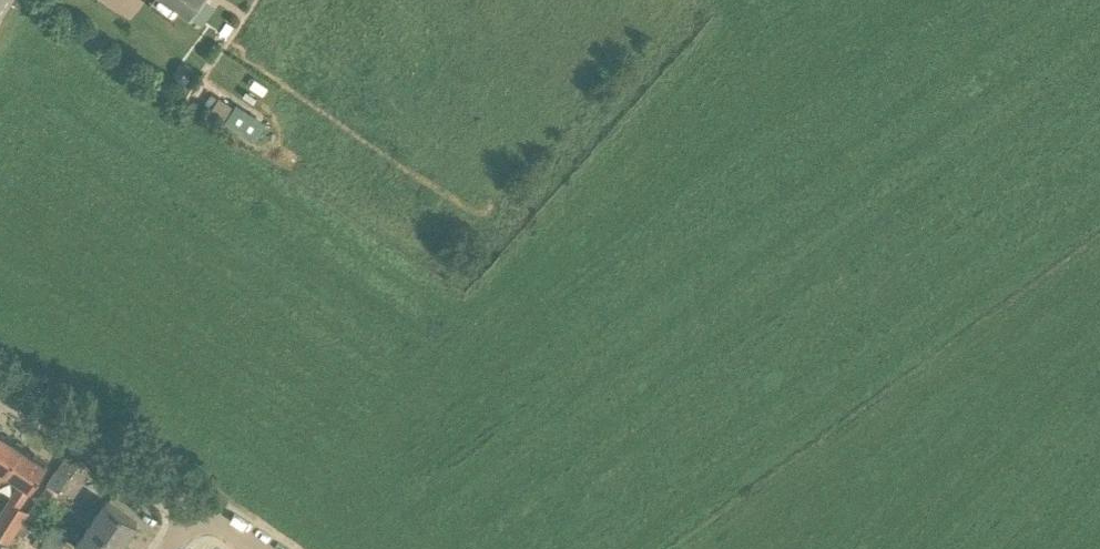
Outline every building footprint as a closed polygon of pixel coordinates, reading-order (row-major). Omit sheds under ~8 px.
[(188,23),(205,0),(156,0),(188,23)] [(228,24),(224,30),(232,35),(235,29),(228,24)] [(223,31),(218,39),(226,44),(231,36),(223,31)] [(212,110),(226,120),(235,107),(220,97),(220,98),(212,110)] [(264,123),(246,111),(236,105),(235,107),(226,120),(254,138),(264,123)] [(5,473),(21,447),(0,434),(0,480),(5,473)] [(21,447),(5,473),(19,482),(0,511),(0,537),(8,542),(29,512),(20,506),(31,490),(29,489),(46,463),(21,447)] [(59,491),(68,477),(56,469),(47,484),(48,484),(59,491)] [(135,522),(104,501),(90,523),(121,544),(135,522)] [(121,544),(90,523),(75,544),(82,548),(117,548),(121,544)] [(67,536),(54,527),(46,538),(59,547),(67,536)] [(8,542),(0,537),(0,548),(6,548),(9,544),(8,543),(8,542)] [(59,547),(46,538),(39,548),(58,548),(59,547)]
